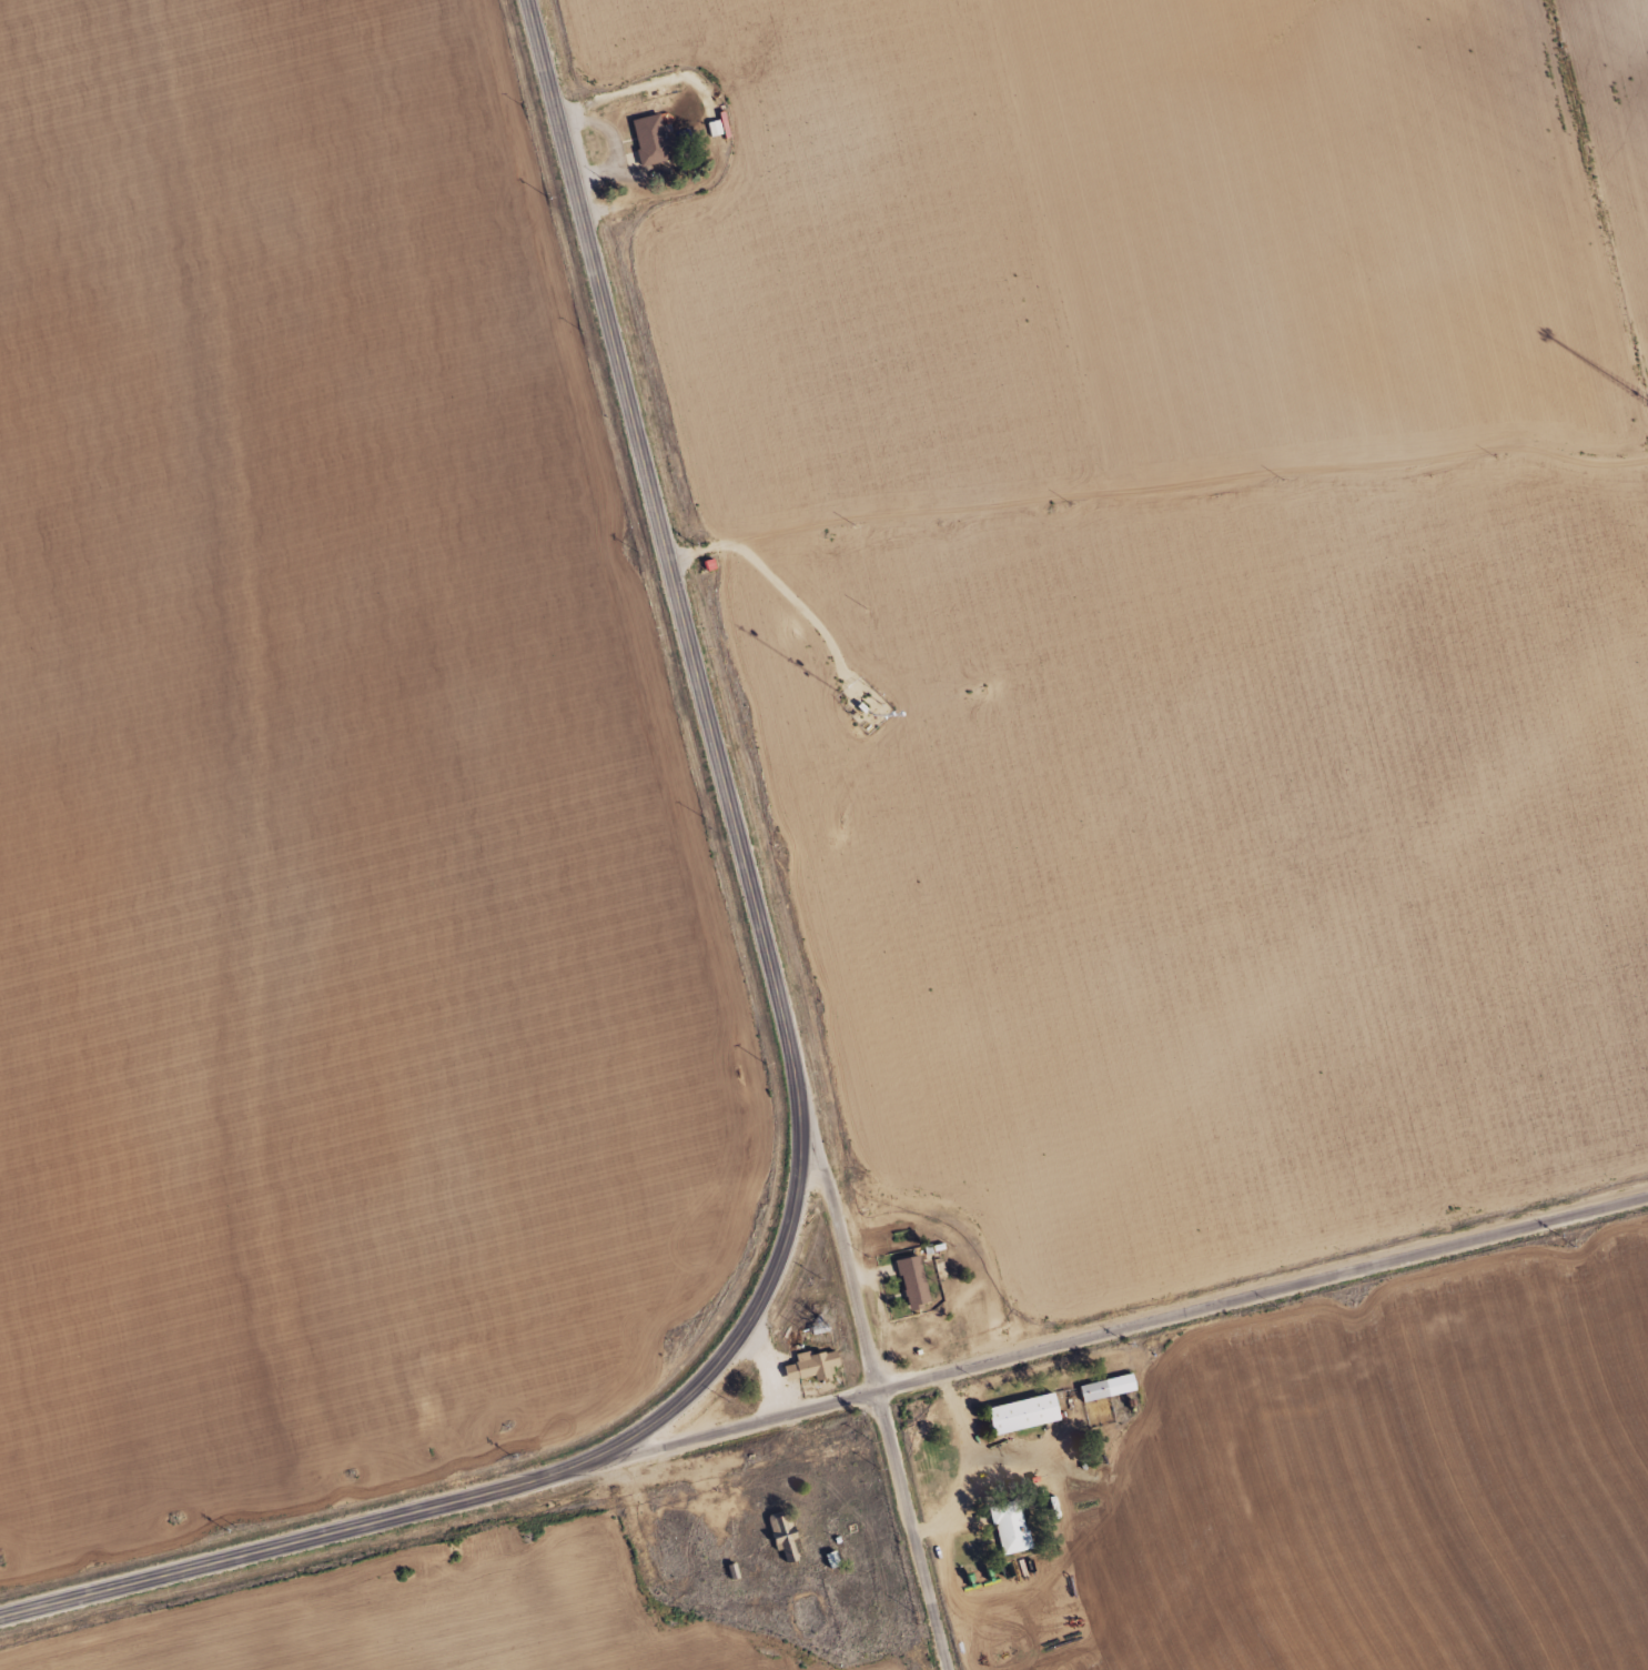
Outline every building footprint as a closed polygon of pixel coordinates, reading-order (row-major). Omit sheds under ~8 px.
[(657,112),(630,119),(641,164),(668,157),(657,112)] [(905,1309),(929,1304),(918,1253),(894,1258),(905,1309)] [(781,1357),(784,1379),(813,1375),(814,1381),(831,1379),(829,1365),(837,1364),(835,1349),(781,1357)] [(1105,1378),(1077,1384),(1081,1402),(1109,1395),(1105,1378)] [(1056,1419),(1050,1391),(983,1406),(989,1434),(1056,1419)] [(1019,1502),(988,1509),(999,1554),(1030,1547),(1019,1502)] [(795,1560),(789,1513),(770,1515),(776,1562),(795,1560)]
